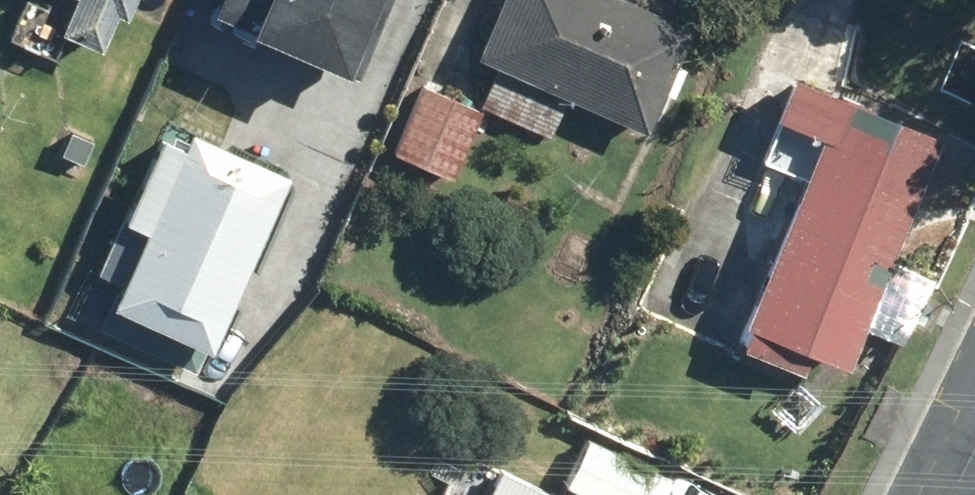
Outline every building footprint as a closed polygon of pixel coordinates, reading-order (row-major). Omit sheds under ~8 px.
[(113,28),(125,0),(17,0),(0,39),(0,50),(39,67),(48,46),(84,61),(101,23),(113,28)] [(336,91),(379,0),(198,0),(190,17),(220,31),(211,49),(311,96),(317,82),(336,91)] [(465,109),(540,144),(556,110),(638,148),(687,42),(597,0),(492,0),(461,66),(481,75),(465,109)] [(764,89),(748,128),(800,149),(722,337),(829,382),(923,155),(764,89)] [(467,121),(411,95),(379,161),(436,188),(467,121)] [(81,321),(101,329),(103,323),(188,360),(263,186),(147,137),(105,236),(123,243),(105,285),(98,282),(81,321)] [(581,441),(556,494),(558,494),(659,494),(666,481),(581,441)] [(453,467),(439,494),(509,494),(453,467)]
